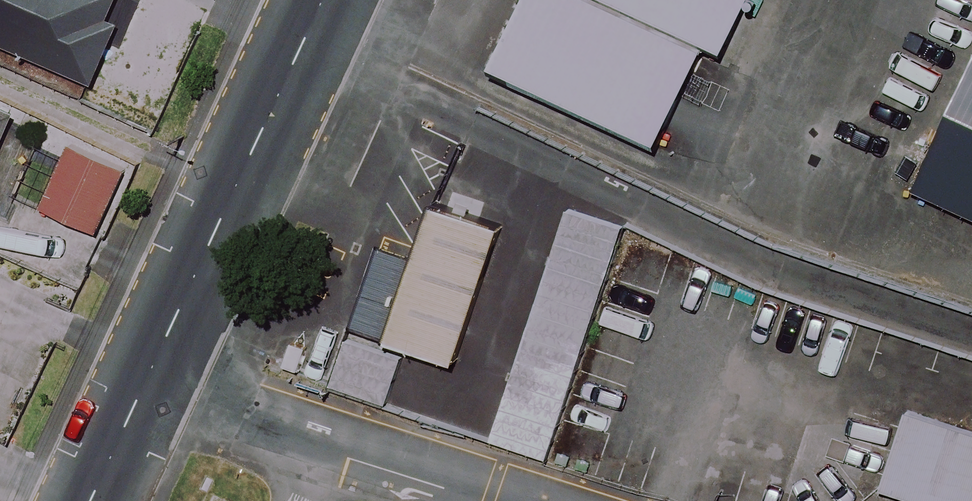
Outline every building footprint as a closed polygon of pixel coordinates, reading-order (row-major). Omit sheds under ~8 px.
[(89,79),(123,0),(0,0),(0,39),(89,79)] [(506,60),(673,134),(715,40),(739,51),(762,0),(533,0),(506,60)] [(923,186),(971,208),(971,80),(923,186)] [(0,110),(0,152),(16,118),(0,110)] [(127,172),(72,146),(44,206),(99,232),(127,172)] [(511,223),(442,200),(423,256),(396,337),(465,360),(511,223)] [(627,225),(572,208),(494,438),(548,456),(627,225)] [(396,337),(423,256),(383,243),(356,324),(396,337)] [(404,359),(349,340),(334,384),(390,403),(404,359)] [(914,410),(888,486),(933,500),(971,500),(971,430),(914,410)]
